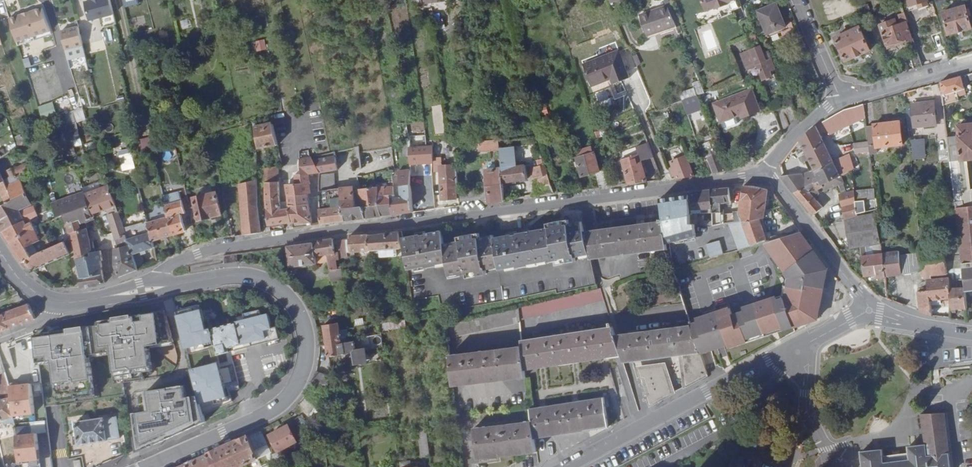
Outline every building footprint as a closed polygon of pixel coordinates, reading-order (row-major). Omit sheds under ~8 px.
[(84,2),(89,21),(114,15),(110,0),(91,0),(84,2)] [(703,9),(713,5),(713,7),(727,1),(727,0),(699,0),(703,9)] [(758,9),(767,32),(786,24),(776,1),(758,9)] [(41,3),(37,4),(45,28),(49,26),(41,3)] [(640,13),(648,33),(648,34),(674,23),(666,3),(640,13)] [(31,33),(45,28),(37,4),(23,9),(31,33)] [(944,11),(950,33),(971,26),(966,5),(944,11)] [(31,33),(23,9),(9,14),(17,38),(31,33)] [(442,13),(433,13),(433,29),(442,29),(442,13)] [(908,26),(910,25),(909,24),(906,16),(902,18),(904,27),(899,28),(897,23),(882,28),(888,48),(912,40),(908,26)] [(76,18),(58,23),(63,41),(80,36),(76,18)] [(860,26),(835,36),(845,59),(870,50),(860,26)] [(45,28),(31,33),(32,37),(46,31),(45,28)] [(185,31),(179,32),(181,43),(189,42),(189,39),(186,40),(185,31)] [(18,41),(32,37),(31,33),(17,38),(18,41)] [(255,51),(266,49),(264,39),(253,41),(255,51)] [(90,46),(92,52),(104,49),(103,42),(90,46)] [(754,55),(764,51),(761,43),(751,47),(754,55)] [(68,59),(84,54),(82,46),(65,50),(68,59)] [(613,47),(579,62),(588,84),(607,76),(609,82),(624,75),(613,47)] [(764,59),(771,56),(768,49),(764,51),(754,55),(751,47),(743,51),(749,65),(758,61),(764,59)] [(914,68),(923,65),(918,51),(909,54),(914,68)] [(764,59),(758,61),(764,77),(773,73),(771,67),(775,66),(771,56),(764,59)] [(941,81),(943,103),(959,99),(958,94),(965,92),(960,76),(941,81)] [(741,112),(742,116),(760,109),(751,88),(714,103),(721,120),(741,112)] [(68,94),(71,104),(77,102),(74,92),(68,94)] [(684,93),(672,97),(674,106),(687,103),(684,93)] [(56,100),(58,108),(67,106),(65,97),(56,100)] [(52,102),(37,106),(41,119),(56,114),(52,102)] [(907,103),(908,125),(935,123),(933,102),(907,103)] [(792,121),(799,117),(793,104),(786,107),(792,121)] [(785,109),(776,113),(782,128),(790,122),(785,109)] [(847,109),(825,121),(831,133),(849,125),(847,109)] [(874,120),(876,143),(903,141),(900,118),(874,120)] [(259,146),(278,143),(274,122),(260,124),(259,119),(254,120),(259,146)] [(34,125),(37,133),(46,127),(43,120),(34,125)] [(866,121),(869,143),(876,143),(874,120),(866,121)] [(956,125),(957,135),(960,160),(971,159),(971,123),(956,125)] [(815,168),(834,159),(817,125),(800,138),(807,151),(800,154),(803,160),(809,157),(815,168)] [(727,169),(712,132),(701,137),(715,170),(727,169)] [(957,135),(947,137),(949,161),(960,160),(957,135)] [(138,138),(139,151),(151,151),(150,137),(138,138)] [(410,151),(410,143),(409,138),(398,140),(399,152),(403,152),(410,151)] [(912,159),(925,158),(924,139),(911,139),(912,159)] [(619,148),(629,182),(647,179),(643,163),(641,158),(644,157),(649,155),(644,140),(619,148)] [(410,151),(410,162),(433,161),(432,142),(430,142),(410,143),(410,151)] [(498,142),(479,143),(480,154),(500,152),(498,142)] [(600,184),(610,183),(605,168),(601,169),(595,151),(593,151),(592,147),(576,152),(578,157),(577,157),(583,175),(596,171),(600,184)] [(117,151),(122,172),(134,169),(129,148),(117,151)] [(376,159),(374,149),(362,151),(361,161),(376,159)] [(852,166),(851,151),(834,159),(840,172),(852,166)] [(312,155),(318,171),(335,168),(331,152),(329,152),(321,154),(312,155)] [(676,171),(677,175),(695,172),(687,153),(672,159),(674,165),(672,166),(674,172),(676,171)] [(289,209),(291,222),(310,220),(307,195),(311,194),(309,174),(318,171),(312,155),(306,156),(297,157),(299,166),(295,168),(292,169),(295,179),(286,182),(289,209)] [(820,179),(814,182),(817,187),(822,184),(824,183),(826,186),(841,179),(838,173),(840,172),(834,159),(815,168),(820,179)] [(959,205),(958,190),(955,160),(949,161),(952,189),(953,202),(954,210),(961,210),(961,205),(959,205)] [(30,172),(26,161),(6,170),(10,181),(30,172)] [(433,162),(433,172),(442,172),(443,198),(457,198),(457,184),(459,184),(458,167),(442,167),(442,162),(433,162)] [(487,163),(490,201),(504,199),(503,184),(501,168),(494,169),(493,163),(487,163)] [(264,166),(264,178),(278,177),(277,164),(264,166)] [(549,177),(546,165),(533,170),(536,181),(549,177)] [(526,167),(501,168),(503,184),(528,180),(526,167)] [(782,176),(795,191),(814,182),(820,179),(815,168),(805,173),(782,176)] [(412,198),(411,188),(411,169),(401,170),(402,197),(396,198),(395,196),(391,197),(392,213),(413,211),(412,198)] [(319,188),(327,188),(327,173),(319,174),(319,188)] [(364,188),(363,174),(361,174),(357,174),(359,191),(362,207),(364,216),(392,213),(391,197),(395,196),(394,177),(389,178),(390,185),(364,188)] [(264,200),(267,224),(291,222),(289,209),(280,209),(279,196),(278,177),(264,178),(264,200)] [(547,189),(549,195),(555,195),(549,177),(536,181),(540,191),(547,189)] [(256,202),(256,179),(224,188),(225,193),(239,189),(244,234),(260,232),(256,202)] [(7,185),(13,197),(4,203),(0,205),(0,232),(23,222),(24,222),(20,213),(19,211),(31,206),(20,180),(7,185)] [(7,185),(6,182),(0,185),(0,194),(4,203),(13,197),(7,185)] [(814,182),(795,191),(813,214),(823,208),(814,195),(819,191),(817,187),(814,182)] [(125,234),(108,183),(87,191),(88,193),(94,212),(106,209),(115,237),(125,234)] [(167,185),(162,186),(164,198),(170,197),(167,185)] [(484,185),(459,188),(460,202),(485,199),(484,185)] [(350,186),(338,187),(344,218),(364,216),(362,207),(354,208),(350,186)] [(756,186),(743,186),(742,212),(744,219),(751,243),(766,238),(760,217),(766,216),(767,189),(756,186)] [(344,218),(338,187),(327,188),(319,188),(320,223),(344,220),(344,218)] [(422,187),(411,188),(412,198),(423,198),(422,187)] [(711,190),(712,202),(731,200),(730,187),(711,190)] [(971,204),(971,188),(958,190),(959,205),(961,205),(971,204)] [(946,203),(953,202),(952,189),(945,190),(946,203)] [(697,213),(713,211),(713,205),(712,202),(711,190),(689,193),(689,195),(693,223),(698,223),(697,213)] [(840,191),(841,202),(855,199),(854,197),(854,190),(840,191)] [(87,191),(52,204),(56,215),(62,212),(75,204),(74,202),(84,199),(83,195),(88,193),(87,191)] [(194,197),(199,220),(220,215),(214,192),(194,197)] [(94,212),(88,193),(83,195),(84,199),(74,202),(75,204),(62,212),(66,218),(67,223),(76,221),(79,220),(81,223),(97,218),(94,212)] [(855,199),(856,207),(875,206),(876,206),(875,194),(854,197),(855,199)] [(659,199),(662,222),(665,241),(669,240),(684,238),(699,236),(698,223),(693,223),(689,195),(678,197),(659,199)] [(424,209),(423,198),(412,198),(413,211),(424,209)] [(843,212),(856,207),(855,199),(841,202),(843,212)] [(185,202),(167,207),(167,210),(169,217),(174,236),(188,232),(184,215),(188,214),(185,202)] [(167,207),(166,203),(156,206),(157,212),(167,210),(167,207)] [(971,261),(971,204),(961,205),(961,210),(954,210),(955,214),(958,244),(959,252),(960,263),(971,261)] [(879,240),(875,206),(856,207),(843,212),(850,243),(860,242),(879,240)] [(6,242),(34,230),(33,229),(39,226),(39,225),(32,209),(20,213),(24,222),(28,220),(30,225),(26,227),(23,222),(0,232),(6,242)] [(66,218),(62,212),(56,215),(59,223),(66,218)] [(714,215),(715,224),(733,221),(744,219),(742,212),(714,215)] [(49,247),(52,246),(45,231),(53,226),(59,223),(56,215),(39,225),(39,226),(45,238),(49,247)] [(150,216),(145,218),(150,236),(151,242),(174,236),(169,217),(151,222),(150,216)] [(751,245),(751,243),(744,219),(733,221),(741,248),(749,246),(751,245)] [(70,235),(79,233),(76,221),(67,223),(70,233),(70,235)] [(578,262),(591,259),(587,236),(585,225),(573,227),(572,222),(550,225),(550,230),(494,240),(493,236),(479,238),(478,234),(467,235),(468,246),(459,247),(459,241),(456,242),(442,244),(440,230),(424,232),(424,234),(418,235),(418,233),(414,234),(399,236),(405,269),(406,268),(413,267),(423,266),(424,269),(435,268),(435,265),(445,264),(446,267),(447,275),(457,274),(457,275),(463,274),(471,274),(471,277),(471,279),(485,277),(484,272),(499,270),(499,271),(506,271),(506,274),(565,264),(565,267),(579,264),(578,262)] [(594,234),(587,236),(591,259),(592,265),(600,264),(667,254),(665,241),(662,222),(659,222),(659,225),(594,234)] [(60,225),(59,223),(53,226),(57,237),(70,233),(67,223),(60,225)] [(38,241),(45,238),(39,226),(33,229),(34,230),(38,241)] [(34,230),(6,242),(13,252),(18,259),(24,257),(30,254),(26,245),(32,243),(38,241),(34,230)] [(95,253),(92,243),(86,230),(79,233),(70,235),(71,239),(74,251),(77,260),(91,257),(91,254),(95,253)] [(369,234),(371,250),(398,247),(396,230),(369,234)] [(762,241),(791,279),(786,297),(782,298),(781,296),(743,308),(744,312),(732,316),(730,308),(696,320),(697,324),(691,326),(691,328),(700,354),(727,345),(729,348),(816,319),(825,269),(815,256),(811,251),(803,239),(796,231),(785,234),(769,239),(766,240),(762,241)] [(349,237),(345,237),(347,255),(371,252),(371,250),(369,234),(369,233),(349,233),(349,237)] [(125,234),(115,237),(118,245),(114,246),(114,249),(128,244),(125,234)] [(151,242),(150,236),(132,243),(129,236),(127,236),(126,234),(125,234),(128,244),(138,270),(145,266),(140,255),(153,250),(151,242)] [(456,237),(456,242),(459,241),(459,247),(468,246),(467,235),(459,236),(456,237)] [(343,271),(343,265),(338,266),(337,258),(340,257),(339,251),(335,251),(334,239),(333,237),(313,240),(313,242),(315,255),(326,254),(327,260),(329,270),(341,271),(343,271)] [(68,254),(74,251),(71,239),(63,242),(68,254)] [(706,244),(710,258),(725,253),(721,240),(706,244)] [(31,270),(68,254),(63,242),(52,246),(49,247),(36,252),(30,254),(24,257),(26,260),(21,262),(31,270)] [(313,242),(289,245),(289,247),(292,265),(315,261),(315,255),(313,242)] [(30,254),(36,252),(32,243),(26,245),(30,254)] [(114,276),(115,279),(138,270),(128,244),(114,249),(115,267),(117,274),(114,276)] [(943,245),(917,247),(917,252),(896,253),(895,249),(881,250),(884,274),(920,271),(925,280),(946,278),(943,245)] [(884,277),(884,274),(881,250),(861,251),(864,276),(875,275),(876,278),(884,277)] [(91,257),(77,260),(80,278),(101,275),(99,264),(102,263),(100,252),(98,252),(95,253),(91,254),(91,257)] [(236,253),(224,255),(226,261),(237,260),(237,254),(236,253)] [(960,263),(963,287),(963,292),(971,291),(971,261),(960,263)] [(101,275),(80,278),(82,287),(98,287),(106,284),(101,275)] [(930,303),(949,302),(948,288),(949,288),(948,279),(948,278),(946,278),(925,280),(930,303)] [(930,303),(925,280),(916,282),(914,285),(920,311),(932,316),(930,303)] [(950,311),(965,310),(964,297),(963,292),(963,287),(949,288),(948,288),(949,302),(950,311)] [(559,297),(517,306),(518,318),(605,299),(601,288),(597,288),(559,297)] [(683,304),(679,290),(614,297),(619,310),(683,304)] [(36,318),(36,316),(29,303),(0,313),(0,331),(36,318)] [(444,323),(445,337),(451,335),(457,334),(463,333),(470,331),(476,330),(483,328),(489,327),(496,326),(503,324),(510,323),(519,321),(518,318),(517,306),(509,308),(502,310),(494,312),(488,313),(485,314),(481,315),(475,316),(468,317),(462,318),(455,319),(449,320),(446,320),(447,322),(444,323)] [(245,318),(206,329),(201,308),(192,311),(191,307),(175,311),(200,414),(233,400),(229,390),(240,388),(231,354),(246,351),(245,347),(280,338),(277,326),(272,327),(268,313),(262,315),(260,308),(244,313),(245,318)] [(175,343),(165,311),(150,314),(152,321),(142,322),(141,315),(114,321),(114,324),(35,338),(39,367),(53,365),(59,403),(95,397),(90,363),(114,359),(118,384),(159,378),(154,346),(175,343)] [(379,324),(380,334),(381,339),(388,338),(387,328),(401,326),(400,320),(379,324)] [(324,325),(326,344),(353,341),(354,341),(354,338),(349,339),(349,329),(340,330),(339,323),(324,325)] [(522,343),(525,369),(621,356),(621,362),(623,362),(624,362),(616,335),(616,329),(612,323),(610,324),(611,327),(521,339),(522,343)] [(243,345),(238,324),(211,330),(216,352),(243,345)] [(624,362),(625,362),(627,362),(684,357),(685,387),(707,375),(700,354),(691,328),(618,335),(616,335),(624,362)] [(353,341),(326,344),(327,357),(350,352),(355,351),(353,341)] [(447,354),(451,384),(457,383),(525,374),(525,369),(522,343),(454,353),(447,354)] [(364,351),(350,352),(352,368),(366,366),(364,351)] [(639,370),(641,378),(644,378),(650,395),(648,398),(650,404),(658,400),(659,401),(671,394),(664,367),(650,368),(650,369),(639,370)] [(5,418),(6,422),(15,421),(13,406),(11,385),(7,372),(0,374),(0,380),(4,394),(0,395),(0,419),(5,418)] [(312,382),(310,385),(326,383),(328,375),(316,372),(314,377),(312,382)] [(641,378),(648,398),(650,395),(644,378),(641,378)] [(24,405),(23,384),(11,385),(13,406),(24,405)] [(138,455),(203,427),(196,399),(182,401),(180,385),(142,391),(145,414),(133,415),(138,455)] [(531,421),(534,438),(607,428),(603,397),(529,408),(531,421)] [(945,413),(920,414),(924,444),(908,447),(909,452),(884,456),(883,450),(862,453),(864,466),(954,466),(945,413)] [(120,436),(115,414),(68,427),(73,448),(120,436)] [(475,457),(534,450),(531,421),(472,428),(475,457)] [(275,443),(268,446),(271,452),(272,453),(272,456),(279,453),(278,449),(297,441),(290,427),(271,435),(275,443)] [(426,428),(418,429),(422,459),(429,458),(426,428)] [(38,434),(17,437),(20,462),(41,460),(38,434)] [(207,453),(214,466),(237,466),(271,452),(268,446),(268,445),(255,450),(248,435),(207,453)] [(176,466),(214,466),(207,453),(176,466)]
